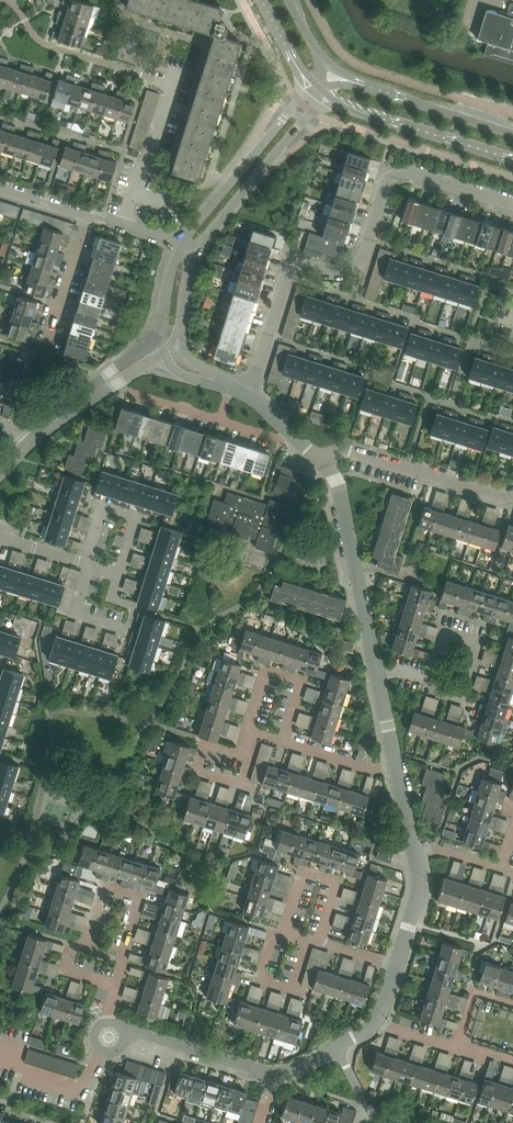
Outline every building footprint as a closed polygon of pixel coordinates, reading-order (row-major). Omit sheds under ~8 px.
[(93,6),(94,6),(76,0),(63,0),(62,3),(66,5),(67,3),(69,4),(68,9),(90,16),(93,6)] [(187,0),(128,0),(126,7),(212,33),(210,39),(216,40),(176,167),(173,166),(171,171),(198,179),(241,43),(225,38),(228,28),(223,27),(225,22),(216,20),(219,10),(187,0)] [(509,9),(507,16),(486,9),(477,38),(488,42),(484,54),(512,63),(512,7),(509,9)] [(87,26),(90,16),(68,9),(66,14),(63,14),(64,12),(60,11),(58,17),(87,26)] [(84,36),(87,26),(58,17),(56,23),(60,25),(60,23),(63,24),(62,29),(84,36)] [(81,46),(84,36),(62,29),(60,35),(57,34),(58,32),(53,31),(51,37),(58,40),(81,47),(81,46)] [(13,69),(6,66),(7,64),(8,64),(9,60),(2,58),(0,64),(0,65),(0,85),(7,87),(13,69)] [(20,91),(28,66),(22,64),(20,68),(21,68),(21,71),(13,69),(7,87),(20,91)] [(33,95),(38,77),(31,74),(32,71),(33,72),(34,68),(28,66),(20,91),(33,95)] [(46,100),(52,81),(51,80),(53,73),(47,71),(45,76),(47,76),(46,79),(38,77),(33,95),(45,99),(46,100)] [(66,102),(74,76),(68,74),(66,79),(68,79),(67,82),(59,79),(53,98),(66,102)] [(78,106),(84,87),(77,85),(78,82),(79,82),(80,78),(74,76),(66,102),(78,106)] [(91,110),(99,84),(93,82),(91,86),(92,87),(92,89),(84,87),(78,106),(91,110)] [(103,114),(109,95),(102,93),(103,90),(104,90),(105,86),(99,84),(91,110),(103,114)] [(116,118),(124,92),(118,90),(116,94),(118,95),(117,97),(109,95),(103,114),(116,118)] [(158,100),(160,94),(147,90),(145,96),(158,100)] [(129,122),(135,103),(134,103),(127,101),(128,98),(129,98),(130,94),(124,92),(116,118),(129,122)] [(156,106),(158,100),(145,96),(143,102),(156,106)] [(154,113),(156,106),(143,102),(141,109),(154,113)] [(152,119),(154,113),(141,109),(139,115),(152,119)] [(150,125),(152,119),(139,115),(137,121),(150,125)] [(148,131),(150,125),(137,121),(135,128),(148,131)] [(10,125),(3,123),(2,127),(3,127),(2,130),(0,129),(0,150),(2,150),(10,125)] [(14,154),(20,135),(13,133),(14,130),(15,131),(16,126),(10,125),(2,150),(14,154)] [(146,138),(148,131),(135,128),(134,134),(146,138)] [(27,158),(35,132),(28,130),(27,135),(28,135),(27,138),(20,135),(14,154),(27,158)] [(40,162),(45,143),(38,141),(39,138),(40,138),(41,134),(35,132),(27,158),(40,162)] [(144,144),(146,138),(134,134),(132,140),(144,144)] [(52,166),(58,147),(60,140),(54,138),(52,142),(54,143),(53,146),(45,143),(40,162),(52,166)] [(142,151),(144,144),(132,140),(130,147),(142,151)] [(73,169),(81,143),(74,141),(73,145),(74,146),(73,149),(66,146),(60,165),(73,169)] [(85,173),(91,154),(84,152),(85,149),(86,149),(87,145),(81,143),(73,169),(85,173)] [(98,177),(106,151),(100,149),(98,153),(99,154),(98,156),(91,154),(85,173),(98,177)] [(111,181),(117,162),(116,162),(109,160),(110,157),(111,157),(112,153),(106,151),(98,177),(110,181),(111,181)] [(366,170),(370,159),(349,152),(345,163),(366,170)] [(363,180),(366,170),(345,163),(342,173),(363,180)] [(360,190),(363,180),(342,173),(339,184),(360,190)] [(362,191),(360,190),(339,184),(336,191),(334,191),(333,194),(335,194),(359,202),(362,191)] [(356,212),(359,202),(335,194),(333,202),(332,201),(331,204),(332,205),(356,212)] [(412,223),(419,201),(408,198),(409,196),(409,195),(401,219),(412,223)] [(423,226),(430,205),(419,201),(412,223),(423,226)] [(433,229),(440,208),(441,206),(430,202),(430,205),(423,226),(433,229)] [(14,205),(8,203),(4,214),(0,213),(11,216),(14,205)] [(17,218),(20,207),(14,205),(11,216),(17,218)] [(350,222),(353,212),(356,213),(356,212),(332,205),(329,215),(352,223),(350,222)] [(26,221),(30,210),(24,208),(20,219),(26,221)] [(444,233),(450,211),(440,208),(433,229),(444,233)] [(454,236),(461,215),(462,212),(451,209),(450,211),(444,233),(454,236)] [(33,223),(36,212),(30,210),(26,221),(33,223)] [(39,225),(42,214),(36,212),(33,223),(39,225)] [(45,227),(49,216),(42,214),(39,225),(44,227),(45,227)] [(350,228),(352,223),(329,215),(325,226),(347,232),(348,228),(350,228)] [(465,239),(472,218),(461,215),(454,236),(465,239)] [(51,229),(55,218),(49,216),(45,227),(51,229)] [(58,231),(61,220),(55,218),(51,229),(58,231)] [(476,242),(482,221),(472,218),(465,239),(476,242)] [(64,233),(68,222),(61,220),(58,231),(64,233)] [(486,246),(493,224),(482,221),(476,242),(486,246)] [(70,235),(74,224),(68,222),(64,233),(70,235)] [(497,249),(503,228),(493,224),(486,246),(497,249)] [(512,232),(512,228),(504,225),(503,228),(497,249),(507,252),(512,232)] [(343,243),(347,232),(325,226),(322,237),(341,243),(343,243)] [(70,235),(64,233),(58,231),(51,229),(45,227),(44,227),(45,227),(41,240),(59,246),(61,238),(64,239),(64,240),(68,242),(70,235)] [(277,237),(274,236),(275,236),(253,229),(250,240),(271,247),(274,248),(277,237)] [(341,243),(322,237),(309,233),(304,252),(321,257),(323,252),(327,254),(328,253),(337,256),(341,243)] [(118,253),(121,242),(100,236),(97,235),(94,246),(97,247),(118,253)] [(57,253),(59,246),(41,240),(37,252),(62,261),(64,254),(60,253),(60,254),(57,253)] [(268,257),(271,247),(250,240),(247,251),(268,257)] [(115,264),(118,253),(97,247),(93,257),(115,264)] [(390,258),(392,251),(380,248),(378,254),(390,258)] [(265,268),(268,257),(247,251),(243,261),(265,268)] [(397,281),(402,262),(395,260),(396,257),(397,258),(398,253),(392,251),(390,258),(388,264),(386,270),(384,276),(383,277),(397,281)] [(60,267),(62,261),(37,252),(33,265),(51,271),(54,264),(56,264),(56,266),(60,267)] [(388,264),(390,258),(378,254),(376,260),(388,264)] [(111,274),(115,264),(93,257),(90,268),(111,274)] [(409,285),(417,259),(411,257),(410,261),(411,262),(410,265),(402,262),(397,281),(409,285)] [(422,289),(427,270),(420,268),(421,265),(422,265),(423,261),(417,259),(409,285),(422,289)] [(386,270),(388,264),(376,260),(374,267),(386,270)] [(261,278),(265,268),(243,261),(240,272),(261,278)] [(49,278),(51,271),(33,265),(29,278),(54,286),(56,279),(52,278),(52,279),(49,278)] [(434,293),(442,267),(436,265),(435,269),(436,270),(435,272),(427,270),(422,289),(434,293)] [(384,276),(386,270),(374,267),(372,273),(384,276)] [(447,297),(453,278),(445,276),(446,273),(447,273),(449,269),(442,267),(434,293),(447,297)] [(108,285),(111,274),(90,268),(87,278),(108,285)] [(258,289),(261,278),(240,272),(237,282),(258,289)] [(382,283),(383,277),(384,276),(372,273),(370,279),(382,283)] [(459,301),(467,275),(461,273),(460,277),(461,277),(460,280),(453,278),(447,297),(459,301)] [(472,305),(478,286),(470,284),(471,281),(472,281),(474,277),(467,275),(459,301),(472,304),(472,305)] [(52,292),(54,286),(29,278),(25,290),(24,291),(44,297),(44,296),(46,289),(49,290),(48,291),(52,292)] [(105,296),(108,285),(87,278),(84,289),(105,296)] [(380,289),(382,283),(370,279),(368,285),(380,289)] [(255,300),(258,289),(237,282),(234,293),(255,300)] [(307,295),(309,289),(297,285),(295,292),(307,295)] [(378,295),(380,289),(368,285),(366,292),(378,295)] [(101,306),(105,296),(84,289),(80,299),(101,306)] [(301,315),(314,319),(320,300),(312,298),(313,295),(314,295),(315,291),(309,289),(307,295),(305,302),(303,308),(301,314),(301,315)] [(305,302),(307,295),(295,292),(293,298),(305,302)] [(376,301),(378,295),(366,292),(365,298),(376,301)] [(251,310),(255,300),(234,293),(230,304),(251,310)] [(326,323),(334,297),(328,295),(327,299),(328,299),(327,302),(320,300),(314,319),(326,323)] [(44,304),(37,302),(38,302),(19,296),(18,296),(15,309),(33,315),(36,307),(38,308),(38,309),(42,311),(44,304)] [(339,327),(345,308),(337,305),(338,303),(339,303),(340,299),(334,297),(326,323),(339,327)] [(303,308),(305,302),(293,298),(291,304),(303,308)] [(98,316),(101,306),(80,299),(77,310),(98,316)] [(351,330),(359,305),(353,303),(352,307),(353,307),(352,310),(345,308),(339,327),(351,330)] [(248,321),(251,310),(230,304),(227,314),(248,321)] [(301,314),(303,308),(291,304),(289,311),(301,314)] [(364,334),(370,316),(362,313),(363,311),(364,311),(366,307),(359,305),(351,330),(364,334)] [(31,322),(33,315),(15,309),(11,321),(36,329),(38,323),(34,322),(34,323),(31,322)] [(95,327),(98,316),(77,310),(74,320),(95,327)] [(299,320),(301,315),(301,314),(289,311),(288,317),(299,320)] [(376,338),(384,313),(378,311),(377,315),(378,315),(377,318),(370,316),(364,334),(376,338)] [(389,342),(395,323),(387,321),(388,318),(389,319),(391,315),(384,313),(376,338),(389,342)] [(245,331),(248,321),(227,314),(224,325),(245,331)] [(297,327),(299,320),(288,317),(286,323),(297,327)] [(95,327),(74,320),(71,319),(68,330),(70,331),(92,338),(95,327)] [(402,346),(408,327),(410,320),(403,319),(402,323),(403,323),(402,326),(395,323),(389,342),(401,346),(402,346)] [(34,336),(36,329),(11,321),(7,334),(6,334),(25,340),(26,340),(25,340),(28,333),(30,333),(30,334),(34,336)] [(295,333),(297,327),(286,323),(284,330),(295,333)] [(242,342),(245,331),(224,325),(221,335),(242,342)] [(418,356),(426,330),(420,328),(418,332),(419,333),(419,336),(411,333),(405,352),(418,356)] [(293,339),(295,333),(284,330),(282,336),(293,339)] [(430,360),(436,341),(429,339),(430,336),(431,336),(432,332),(426,330),(418,356),(430,360)] [(88,348),(92,338),(70,331),(67,341),(88,348)] [(238,352),(242,342),(221,335),(217,345),(238,352)] [(443,364),(451,338),(445,336),(443,340),(444,341),(444,343),(436,341),(430,360),(443,364)] [(456,368),(462,349),(461,349),(454,347),(455,344),(456,344),(457,340),(451,338),(443,364),(455,367),(455,368),(456,368)] [(85,359),(88,348),(67,341),(64,352),(85,359)] [(289,353),(291,347),(279,343),(277,350),(289,353)] [(235,363),(238,352),(217,345),(214,357),(235,363)] [(296,377),(301,358),(294,356),(295,353),(296,353),(297,349),(291,347),(289,353),(287,359),(285,366),(283,372),(271,368),(270,375),(281,378),(283,373),(296,377)] [(287,359),(289,353),(277,350),(275,356),(287,359)] [(308,381),(316,355),(310,353),(309,357),(310,357),(309,360),(301,358),(296,377),(308,381)] [(482,380),(490,355),(484,353),(483,357),(484,357),(483,360),(475,358),(476,358),(475,357),(469,377),(470,377),(482,380)] [(321,385),(327,366),(319,363),(320,361),(321,361),(322,357),(316,355),(308,381),(321,385)] [(495,384),(500,366),(493,363),(494,360),(495,361),(496,357),(490,355),(482,380),(495,384)] [(285,366),(287,359),(275,356),(273,362),(285,366)] [(333,388),(341,363),(335,361),(334,365),(335,365),(334,368),(327,366),(321,385),(333,388)] [(512,369),(512,362),(509,361),(508,365),(509,365),(508,368),(500,366),(495,384),(507,388),(512,369)] [(283,372),(285,366),(273,362),(271,368),(283,372)] [(346,392),(352,374),(344,371),(345,369),(346,369),(348,365),(341,363),(333,388),(346,392)] [(359,397),(364,380),(365,377),(367,371),(360,369),(359,373),(360,373),(359,376),(352,374),(346,392),(358,396),(359,397)] [(279,385),(281,378),(270,375),(268,381),(279,385)] [(373,411),(381,385),(375,383),(374,388),(375,388),(374,391),(367,389),(367,388),(366,388),(360,407),(361,407),(373,411)] [(18,387),(8,384),(5,394),(0,392),(0,393),(0,402),(7,404),(6,407),(5,407),(3,411),(10,413),(12,406),(18,387)] [(386,415),(391,396),(384,394),(385,391),(386,392),(387,387),(381,385),(373,411),(386,415)] [(398,419),(406,393),(400,391),(399,396),(400,396),(399,399),(391,396),(386,415),(398,419)] [(411,423),(417,404),(416,404),(409,402),(410,399),(411,399),(412,395),(406,393),(398,419),(411,423)] [(126,431),(133,410),(122,407),(115,428),(126,431)] [(444,437),(452,411),(446,409),(444,413),(445,414),(444,416),(437,414),(431,433),(444,437)] [(136,435),(143,413),(133,410),(126,431),(136,435)] [(456,441),(462,422),(455,420),(456,417),(457,417),(458,413),(452,411),(444,437),(456,441)] [(147,438),(154,417),(143,413),(136,435),(147,438)] [(157,441),(164,420),(154,417),(147,438),(157,441)] [(469,445),(477,419),(471,417),(469,421),(470,421),(470,424),(462,422),(456,441),(469,445)] [(482,449),(488,430),(487,430),(480,427),(481,425),(482,425),(483,421),(477,419),(469,445),(481,448),(481,449),(482,449)] [(168,444),(175,423),(164,420),(157,441),(168,444)] [(500,450),(508,424),(502,422),(501,426),(502,427),(501,429),(494,427),(493,427),(487,446),(488,446),(500,450)] [(178,448),(185,427),(175,423),(168,444),(178,448)] [(512,454),(512,433),(511,433),(512,430),(512,426),(508,424),(500,450),(512,454)] [(102,448),(107,431),(89,426),(86,435),(87,435),(85,442),(97,446),(102,448)] [(189,451),(196,430),(185,427),(178,448),(189,451)] [(200,454),(206,433),(196,430),(189,451),(200,454)] [(210,458),(217,436),(206,433),(200,454),(210,458)] [(221,461),(227,440),(217,436),(210,458),(221,461)] [(92,462),(97,446),(85,442),(79,440),(76,449),(77,449),(75,456),(87,460),(92,462)] [(231,464),(238,443),(227,440),(221,461),(231,464)] [(242,467),(248,446),(238,443),(231,464),(242,467)] [(252,471),(259,450),(248,446),(242,467),(252,471)] [(263,474),(270,453),(259,450),(252,471),(263,474)] [(82,476),(87,460),(75,456),(69,454),(66,463),(68,463),(65,470),(64,470),(82,476)] [(300,500),(308,474),(276,464),(268,490),(300,500)] [(114,485),(117,476),(102,471),(96,490),(94,497),(100,499),(102,495),(100,494),(101,491),(106,493),(109,484),(114,485)] [(82,489),(84,482),(84,481),(65,475),(65,476),(61,488),(87,496),(89,490),(85,488),(84,490),(82,489)] [(119,505),(127,479),(117,476),(114,485),(109,484),(106,493),(117,496),(116,499),(114,499),(113,503),(119,505)] [(139,493),(142,484),(127,479),(119,505),(125,507),(127,503),(125,502),(126,499),(132,501),(135,492),(139,493)] [(144,513),(152,487),(142,484),(139,493),(135,492),(132,501),(142,504),(141,507),(139,507),(138,511),(144,513)] [(164,501),(167,492),(152,487),(144,513),(150,515),(152,510),(150,510),(151,507),(157,509),(160,500),(164,501)] [(85,502),(87,496),(61,488),(57,501),(76,507),(78,499),(81,500),(81,501),(85,502)] [(172,514),(178,495),(177,495),(167,492),(164,501),(160,500),(157,509),(167,512),(166,515),(162,526),(167,528),(172,514)] [(273,529),(276,519),(287,523),(287,522),(286,522),(291,507),(292,507),(292,506),(270,500),(267,510),(257,507),(259,502),(228,492),(227,493),(228,493),(232,494),(229,504),(214,499),(207,521),(208,521),(208,520),(223,525),(223,526),(224,526),(225,523),(234,526),(231,534),(232,534),(232,533),(247,538),(247,539),(248,536),(258,539),(255,547),(256,547),(271,551),(271,552),(278,530),(273,529)] [(390,562),(410,498),(392,492),(389,501),(389,502),(390,502),(388,508),(387,508),(387,509),(384,517),(385,518),(383,524),(382,524),(379,533),(380,533),(378,540),(377,539),(377,540),(374,549),(376,549),(373,556),(372,555),(370,562),(386,567),(385,570),(386,571),(387,568),(399,571),(398,574),(398,575),(404,557),(396,554),(395,554),(393,562),(390,562)] [(74,514),(76,507),(57,501),(53,513),(79,521),(81,515),(77,514),(77,515),(74,514)] [(431,529),(439,503),(433,501),(432,506),(433,506),(432,509),(425,507),(425,506),(424,506),(418,525),(419,525),(431,529)] [(444,533),(450,514),(442,512),(443,509),(444,510),(446,505),(439,503),(431,529),(444,533)] [(456,537),(464,511),(458,509),(457,513),(458,514),(457,517),(450,514),(444,533),(456,537)] [(469,541),(475,522),(468,520),(468,517),(469,517),(471,513),(464,511),(456,537),(469,541)] [(68,532),(70,524),(73,525),(73,526),(77,528),(79,521),(53,513),(49,526),(68,532)] [(481,545),(490,519),(483,517),(482,521),(483,522),(482,524),(475,522),(469,541),(481,545)] [(495,549),(501,530),(500,530),(493,528),(494,525),(495,525),(496,521),(490,519),(481,545),(494,549),(495,549)] [(512,545),(512,526),(509,524),(508,524),(501,547),(502,547),(511,550),(512,545)] [(66,539),(68,532),(49,526),(46,538),(45,538),(45,539),(64,545),(64,544),(71,546),(73,540),(69,539),(69,540),(66,539)] [(177,545),(181,533),(181,532),(167,528),(162,526),(162,527),(160,534),(157,533),(157,532),(153,531),(151,537),(177,545)] [(173,557),(177,545),(151,537),(149,543),(153,545),(153,543),(156,544),(154,552),(173,557)] [(173,557),(154,552),(152,559),(149,558),(149,557),(145,556),(143,562),(169,570),(173,557)] [(16,563),(9,561),(8,565),(9,565),(8,568),(1,566),(0,569),(0,586),(8,589),(16,563)] [(165,583),(169,570),(143,562),(141,569),(145,570),(146,569),(148,570),(146,577),(165,583)] [(20,592),(26,574),(19,572),(20,569),(21,569),(22,565),(16,563),(8,589),(20,592)] [(79,577),(81,571),(70,567),(68,574),(79,577)] [(33,596),(41,571),(35,569),(33,573),(34,573),(33,576),(26,574),(20,592),(33,596)] [(45,600),(51,582),(44,579),(45,577),(46,577),(47,573),(41,571),(33,596),(45,600)] [(77,584),(79,577),(68,574),(66,579),(66,580),(77,584)] [(60,599),(62,593),(64,586),(66,580),(66,579),(60,576),(58,581),(59,581),(59,584),(51,582),(45,600),(58,604),(58,605),(60,599)] [(161,595),(165,583),(146,577),(144,584),(141,583),(141,582),(137,581),(135,587),(161,595)] [(341,617),(347,599),(337,596),(337,598),(331,596),(331,594),(322,592),(321,593),(315,591),(315,589),(306,587),(306,588),(299,586),(300,585),(291,582),(290,583),(284,581),(284,580),(277,577),(272,594),(269,592),(268,593),(278,596),(278,598),(341,617)] [(75,590),(77,584),(66,580),(64,586),(75,590)] [(458,594),(461,585),(447,580),(446,580),(440,599),(441,599),(438,606),(445,608),(446,604),(445,603),(446,601),(451,602),(454,593),(458,594)] [(428,598),(431,592),(431,591),(412,585),(408,598),(434,606),(436,600),(432,598),(431,599),(428,598)] [(464,614),(472,588),(461,585),(458,594),(454,593),(451,602),(461,605),(460,608),(459,608),(458,612),(464,614)] [(73,596),(75,592),(75,590),(64,586),(62,593),(73,596)] [(157,608),(161,595),(135,587),(133,594),(138,595),(138,594),(141,595),(138,602),(138,603),(157,608)] [(483,602),(486,593),(472,588),(464,614),(470,616),(471,612),(470,611),(471,608),(476,610),(479,601),(483,602)] [(71,602),(73,596),(62,593),(60,599),(71,602)] [(489,622),(497,596),(486,593),(483,602),(479,601),(476,610),(486,613),(486,616),(484,616),(483,620),(489,622)] [(509,610),(512,601),(497,596),(489,622),(495,624),(497,619),(495,619),(496,616),(502,618),(505,609),(509,610)] [(283,611),(285,603),(270,598),(268,606),(265,605),(265,606),(283,611)] [(432,612),(434,606),(408,598),(404,610),(423,616),(425,609),(428,610),(428,611),(432,612)] [(69,609),(71,602),(60,599),(58,605),(69,609)] [(512,601),(509,610),(505,609),(502,618),(512,621),(511,624),(509,623),(508,628),(512,629),(512,601)] [(67,615),(69,609),(58,605),(56,612),(67,615)] [(421,623),(423,616),(404,610),(400,623),(426,631),(428,625),(424,623),(423,624),(421,623)] [(160,635),(164,621),(165,621),(165,620),(146,614),(139,612),(137,619),(141,620),(141,619),(144,620),(143,625),(152,628),(151,632),(160,635)] [(424,637),(426,631),(400,623),(396,636),(415,641),(417,634),(420,635),(420,636),(424,637)] [(157,646),(160,635),(151,632),(152,628),(143,625),(139,635),(137,634),(137,633),(133,631),(131,638),(157,646)] [(353,643),(347,642),(346,641),(346,642),(342,641),(342,640),(345,630),(337,628),(332,645),(351,651),(353,643)] [(512,637),(512,635),(512,629),(508,628),(504,640),(504,641),(505,640),(507,641),(506,646),(512,649),(512,637)] [(257,643),(260,634),(246,630),(246,629),(240,648),(240,649),(236,663),(241,664),(245,650),(250,651),(253,642),(257,643)] [(60,662),(69,632),(63,630),(61,635),(63,635),(62,638),(57,636),(56,636),(49,659),(50,659),(60,662)] [(10,634),(0,631),(0,650),(3,642),(7,643),(10,634)] [(70,665),(77,643),(72,641),(73,638),(74,638),(75,634),(69,632),(60,662),(70,665)] [(21,637),(20,637),(10,634),(7,643),(3,642),(0,650),(0,652),(9,655),(9,657),(8,657),(5,668),(10,670),(15,656),(21,637)] [(263,663),(271,638),(260,634),(257,643),(253,642),(250,651),(261,655),(260,658),(258,657),(257,661),(263,663)] [(413,649),(415,641),(396,636),(393,648),(392,648),(392,649),(411,655),(411,654),(418,656),(420,650),(416,649),(416,650),(413,649)] [(80,668),(89,639),(83,637),(82,641),(83,641),(82,644),(77,643),(70,665),(80,668)] [(152,660),(157,646),(131,638),(129,644),(133,645),(134,644),(136,645),(135,650),(144,653),(143,657),(152,660)] [(283,651),(286,642),(271,638),(263,663),(269,665),(271,661),(269,661),(270,658),(276,659),(279,650),(283,651)] [(90,671),(97,649),(92,647),(93,644),(94,645),(95,641),(89,639),(80,668),(90,671)] [(288,671),(296,645),(286,642),(283,651),(279,650),(276,659),(286,663),(285,665),(283,665),(282,669),(288,671)] [(100,674),(109,645),(103,643),(102,647),(103,648),(102,650),(97,649),(90,671),(100,674)] [(116,661),(118,656),(118,655),(117,655),(112,653),(113,651),(114,651),(115,647),(109,645),(100,674),(110,677),(110,678),(111,678),(116,661)] [(309,659),(311,650),(296,645),(288,671),(295,673),(296,669),(294,668),(295,666),(301,668),(304,658),(309,659)] [(506,646),(502,657),(500,656),(500,654),(496,653),(494,659),(512,665),(512,649),(506,646)] [(149,671),(152,660),(143,657),(144,653),(135,650),(132,660),(129,659),(118,656),(116,661),(130,665),(149,671)] [(317,669),(322,653),(321,653),(311,650),(309,659),(304,658),(301,668),(311,670),(310,673),(310,674),(322,678),(324,671),(317,669)] [(239,672),(241,665),(241,664),(236,663),(234,662),(235,659),(231,658),(230,661),(222,658),(222,659),(218,672),(244,679),(246,673),(242,672),(242,673),(239,672)] [(494,659),(492,666),(496,667),(497,666),(500,666),(498,672),(507,675),(506,679),(512,682),(512,665),(494,659)] [(23,675),(23,674),(10,670),(5,668),(5,669),(4,668),(4,669),(2,676),(0,676),(0,681),(19,687),(23,675)] [(346,692),(350,680),(350,679),(331,673),(324,671),(322,678),(326,679),(327,678),(330,679),(327,686),(346,692)] [(242,686),(244,679),(218,672),(215,684),(233,690),(236,683),(238,683),(238,684),(242,686)] [(512,689),(512,682),(506,679),(507,675),(498,672),(495,682),(492,681),(492,680),(488,678),(486,685),(512,693),(512,689)] [(19,687),(0,681),(0,695),(15,700),(19,687)] [(231,697),(233,690),(215,684),(211,697),(236,705),(238,698),(234,697),(234,698),(231,697)] [(507,707),(512,693),(486,685),(484,691),(488,692),(489,691),(492,692),(490,697),(499,700),(498,704),(507,707)] [(342,705),(346,692),(327,686),(325,694),(322,693),(322,692),(318,691),(316,697),(342,705)] [(15,700),(0,695),(0,709),(11,713),(15,700)] [(234,711),(236,705),(211,697),(207,709),(225,715),(228,708),(230,709),(230,710),(234,711)] [(338,717),(342,705),(316,697),(314,703),(319,704),(319,703),(322,704),(320,711),(338,717)] [(504,718),(507,707),(498,704),(499,700),(490,697),(487,707),(484,706),(485,705),(480,703),(478,710),(504,718)] [(421,734),(429,709),(423,707),(422,711),(423,711),(422,714),(415,712),(415,711),(414,711),(408,730),(409,730),(421,734)] [(11,713),(0,709),(0,723),(7,725),(11,713)] [(223,722),(225,715),(207,709),(203,722),(228,730),(230,723),(226,722),(226,723),(223,722)] [(434,738),(440,719),(432,717),(433,714),(434,715),(435,710),(429,709),(421,734),(434,738)] [(499,732),(504,718),(478,710),(476,716),(481,717),(481,716),(484,717),(482,722),(491,725),(490,729),(499,732)] [(334,730),(338,717),(320,711),(317,719),(314,718),(315,717),(311,715),(309,722),(334,730)] [(446,742),(454,716),(448,714),(447,718),(448,719),(447,722),(440,719),(434,738),(446,742)] [(459,746),(463,733),(465,728),(465,727),(457,725),(458,722),(459,722),(461,718),(454,716),(446,742),(459,746)] [(226,736),(228,730),(203,722),(199,735),(218,741),(218,740),(220,733),(223,734),(222,735),(226,736)] [(330,742),(334,730),(309,722),(307,728),(311,729),(311,728),(314,729),(312,736),(311,737),(330,743),(331,742),(330,742)] [(496,743),(499,732),(490,729),(491,725),(482,722),(479,732),(465,728),(463,733),(477,737),(477,738),(496,743)] [(186,759),(188,752),(191,753),(191,754),(195,755),(197,749),(190,747),(190,746),(171,740),(171,741),(167,754),(186,759)] [(271,752),(273,746),(262,742),(260,749),(271,752)] [(269,759),(270,757),(271,752),(260,749),(258,755),(269,759)] [(184,767),(186,759),(167,754),(164,766),(189,774),(191,768),(187,767),(187,768),(184,767)] [(267,765),(269,759),(258,755),(256,761),(267,765)] [(275,787),(281,768),(273,766),(274,763),(275,763),(277,759),(270,757),(269,759),(267,765),(265,771),(263,777),(262,783),(275,787)] [(18,766),(18,765),(0,760),(0,771),(5,773),(4,777),(13,780),(18,766)] [(265,771),(267,765),(256,761),(254,768),(265,771)] [(287,791),(295,765),(289,763),(288,767),(289,768),(288,771),(281,768),(275,787),(287,791)] [(300,795),(306,776),(298,774),(299,771),(300,771),(302,767),(295,765),(287,791),(300,795)] [(487,765),(483,777),(496,781),(499,769),(487,765)] [(187,780),(189,774),(164,766),(160,778),(178,784),(181,777),(183,778),(183,779),(187,780)] [(263,777),(265,771),(254,768),(252,774),(263,777)] [(440,789),(445,773),(427,768),(428,769),(426,775),(425,775),(422,784),(428,786),(440,789)] [(13,780),(4,777),(5,773),(0,771),(0,788),(10,791),(13,780)] [(313,799),(320,773),(314,771),(313,775),(314,776),(313,778),(306,776),(300,795),(313,799)] [(325,803),(331,784),(323,782),(324,779),(325,779),(327,775),(320,773),(313,799),(325,803)] [(262,783),(263,777),(252,774),(250,780),(261,784),(262,783)] [(499,791),(501,784),(502,784),(502,783),(483,777),(482,778),(483,778),(479,790),(504,798),(506,792),(502,791),(502,792),(499,791)] [(176,792),(178,784),(160,778),(156,791),(155,792),(174,797),(188,802),(190,796),(176,792)] [(337,806),(345,781),(339,779),(338,783),(339,783),(338,786),(331,784),(325,803),(337,806)] [(350,810),(356,792),(349,790),(349,787),(350,787),(352,783),(345,781),(337,806),(350,810)] [(440,806),(445,791),(440,789),(428,786),(426,793),(425,792),(422,801),(428,803),(440,807),(440,806)] [(363,815),(369,796),(369,795),(371,789),(364,787),(363,791),(364,791),(363,794),(356,792),(350,810),(363,814),(362,814),(363,815)] [(10,791),(0,788),(0,804),(5,806),(10,791)] [(194,822),(203,792),(197,790),(196,795),(197,795),(196,798),(191,796),(190,796),(188,802),(183,819),(184,819),(194,822)] [(504,798),(479,790),(475,803),(493,809),(496,802),(499,802),(498,803),(502,805),(504,798)] [(204,825),(211,802),(206,801),(207,798),(208,798),(209,794),(203,792),(194,822),(204,825)] [(214,828),(223,799),(217,797),(216,801),(217,801),(216,804),(211,802),(204,825),(214,828)] [(224,831),(231,809),(226,807),(227,804),(228,805),(229,801),(223,799),(214,828),(224,831)] [(234,834),(243,805),(237,803),(236,807),(237,808),(236,810),(231,809),(224,831),(234,834)] [(440,824),(445,808),(440,806),(440,807),(428,803),(426,810),(425,810),(422,819),(440,824)] [(491,816),(493,809),(475,803),(471,816),(497,823),(499,817),(494,816),(494,817),(491,816)] [(245,838),(252,815),(251,815),(246,813),(247,811),(248,811),(250,807),(243,805),(234,834),(244,837),(245,838)] [(497,823),(471,816),(467,828),(486,834),(488,827),(491,827),(491,829),(495,830),(497,823)] [(483,841),(486,834),(467,828),(463,841),(463,840),(463,841),(482,847),(489,849),(491,842),(487,841),(486,842),(483,841)] [(287,852),(290,842),(294,844),(297,834),(283,830),(277,849),(273,863),(278,864),(282,853),(281,853),(282,850),(287,852)] [(300,863),(308,838),(297,834),(294,844),(290,842),(287,852),(298,855),(297,858),(295,857),(294,861),(300,863)] [(313,860),(316,850),(320,852),(323,842),(308,838),(300,863),(307,865),(308,861),(306,861),(307,858),(313,860)] [(325,871),(333,845),(323,842),(320,852),(316,850),(313,860),(323,863),(322,865),(320,865),(319,869),(325,871)] [(391,862),(396,847),(381,842),(376,858),(391,862)] [(97,859),(99,850),(85,845),(84,845),(78,864),(79,864),(74,878),(80,879),(83,868),(84,865),(90,867),(92,858),(97,859)] [(338,867),(341,858),(345,859),(348,850),(333,845),(325,871),(332,873),(333,869),(331,868),(332,866),(338,867)] [(102,879),(110,853),(99,850),(97,859),(92,858),(90,867),(99,870),(98,873),(97,872),(96,877),(102,879)] [(354,869),(359,853),(358,853),(348,850),(345,859),(341,858),(338,867),(348,870),(347,873),(347,874),(359,878),(361,871),(354,869)] [(121,867),(124,857),(110,853),(102,879),(108,881),(109,876),(108,876),(109,873),(114,875),(117,865),(121,867)] [(127,886),(135,861),(124,857),(121,867),(117,865),(114,875),(124,878),(123,881),(122,880),(121,884),(127,886)] [(276,872),(278,865),(278,864),(273,863),(259,859),(255,872),(281,880),(283,873),(279,872),(279,873),(276,872)] [(147,875),(149,865),(135,861),(127,886),(133,888),(135,884),(133,884),(134,881),(140,883),(142,873),(147,875)] [(156,884),(161,869),(160,868),(160,869),(149,865),(147,875),(142,873),(140,883),(149,886),(149,889),(148,889),(161,893),(163,887),(156,884)] [(383,893),(387,880),(387,879),(368,873),(361,871),(359,878),(364,879),(364,878),(367,879),(364,886),(383,893)] [(448,903),(457,873),(451,871),(449,875),(451,876),(450,879),(445,877),(444,876),(437,900),(438,900),(448,903)] [(279,886),(281,880),(255,872),(252,884),(270,890),(273,883),(275,884),(275,885),(279,886)] [(457,906),(465,883),(459,881),(460,879),(462,879),(463,875),(457,873),(448,903),(457,906)] [(77,887),(80,880),(80,879),(74,878),(61,874),(57,887),(83,895),(85,889),(81,887),(80,888),(77,887)] [(468,909),(477,879),(471,877),(469,881),(471,882),(470,885),(465,883),(457,906),(468,909)] [(478,912),(485,889),(480,888),(480,885),(482,885),(483,881),(477,879),(468,909),(478,912)] [(268,897),(270,890),(252,884),(248,897),(273,905),(275,899),(271,897),(271,898),(268,897)] [(488,915),(497,886),(491,884),(489,888),(491,888),(490,891),(485,889),(478,912),(488,915)] [(379,905),(383,893),(364,886),(362,894),(359,893),(360,892),(355,890),(353,897),(379,905)] [(498,919),(505,896),(500,894),(501,891),(502,892),(503,888),(497,886),(488,915),(498,918),(498,919)] [(72,905),(74,898),(77,899),(77,900),(81,901),(83,895),(57,887),(53,899),(72,905)] [(184,910),(188,895),(189,895),(189,894),(170,889),(163,887),(161,893),(165,894),(165,893),(168,894),(166,900),(176,903),(174,907),(184,910)] [(263,915),(265,908),(268,909),(267,910),(271,911),(273,905),(248,897),(244,909),(243,910),(263,916),(263,915)] [(375,917),(379,905),(353,897),(352,903),(356,904),(356,903),(359,904),(357,911),(375,917)] [(69,913),(72,905),(53,899),(49,912),(75,920),(77,914),(73,912),(72,913),(69,913)] [(181,920),(184,910),(174,907),(176,903),(166,900),(163,909),(161,908),(161,907),(157,906),(155,912),(181,920)] [(511,902),(511,901),(505,921),(512,923),(512,902),(511,902)] [(371,930),(375,917),(357,911),(354,919),(351,918),(352,917),(348,916),(346,922),(371,930)] [(73,926),(75,920),(49,912),(45,924),(45,925),(64,931),(64,930),(66,923),(69,924),(69,925),(73,926)] [(176,935),(181,920),(155,912),(153,918),(157,920),(158,918),(161,919),(159,925),(168,928),(167,932),(176,935)] [(254,935),(256,928),(249,926),(230,920),(230,921),(226,933),(245,939),(247,932),(250,932),(250,934),(254,935)] [(367,942),(371,930),(346,922),(344,928),(348,929),(348,928),(351,929),(349,937),(349,936),(348,937),(367,943),(368,943),(367,942)] [(173,945),(176,935),(167,932),(168,928),(159,925),(156,934),(153,934),(153,932),(149,931),(147,937),(173,945)] [(243,946),(245,939),(226,933),(222,945),(248,954),(250,947),(246,946),(246,947),(243,946)] [(43,953),(45,945),(48,946),(48,947),(52,949),(54,942),(47,940),(28,934),(24,947),(43,953)] [(168,960),(173,945),(147,937),(145,943),(149,945),(150,943),(153,944),(151,950),(160,953),(159,957),(168,960)] [(467,956),(469,950),(463,948),(444,942),(443,943),(444,943),(440,955),(458,961),(461,953),(464,954),(463,955),(467,957),(467,956)] [(246,960),(248,954),(222,945),(219,958),(237,964),(240,957),(242,958),(242,959),(246,960)] [(41,960),(43,953),(24,947),(20,959),(46,967),(48,961),(44,960),(44,961),(41,960)] [(322,957),(324,951),(313,947),(311,953),(322,957)] [(165,970),(168,960),(159,957),(160,953),(151,950),(148,960),(145,959),(145,957),(141,956),(139,963),(146,965),(165,971),(165,970)] [(320,963),(321,962),(322,957),(311,953),(309,960),(320,963)] [(456,968),(458,961),(440,955),(436,967),(462,975),(463,969),(459,968),(459,969),(456,968)] [(235,971),(237,964),(219,958),(215,970),(241,979),(243,973),(238,971),(238,972),(235,971)] [(35,978),(37,970),(40,971),(40,972),(44,974),(46,967),(20,959),(16,972),(35,978)] [(318,969),(320,963),(309,960),(307,966),(318,969)] [(326,992),(332,973),(324,971),(325,968),(326,968),(328,964),(321,962),(320,963),(318,969),(316,976),(314,982),(313,988),(326,992)] [(489,984),(492,974),(497,976),(500,966),(486,962),(485,962),(479,981),(477,988),(484,990),(485,986),(484,985),(484,982),(489,984)] [(316,976),(318,969),(307,966),(305,972),(316,976)] [(503,995),(510,970),(500,966),(497,976),(492,974),(489,984),(500,987),(499,990),(497,989),(496,994),(503,995)] [(451,986),(453,979),(456,979),(455,980),(460,982),(462,975),(436,967),(432,980),(451,986)] [(338,996),(346,970),(340,968),(339,972),(340,972),(339,975),(332,973),(326,992),(338,996)] [(164,991),(168,978),(169,978),(150,972),(149,972),(143,970),(141,977),(145,978),(145,977),(148,978),(146,985),(164,991)] [(230,989),(232,982),(235,983),(234,984),(238,985),(241,979),(215,970),(211,984),(230,989)] [(351,999),(357,981),(349,978),(350,976),(351,976),(353,972),(346,970),(338,996),(351,999)] [(510,970),(503,995),(509,997),(510,993),(509,993),(510,990),(512,991),(512,971),(510,970)] [(33,985),(35,978),(16,972),(13,984),(12,984),(12,985),(31,991),(38,993),(40,986),(36,985),(36,986),(33,985)] [(314,982),(316,976),(305,972),(303,978),(314,982)] [(364,1004),(370,985),(372,978),(365,975),(364,980),(365,980),(364,983),(357,981),(351,999),(363,1003),(364,1004)] [(312,988),(313,988),(314,982),(303,978),(301,985),(312,988)] [(448,993),(451,986),(432,980),(428,993),(454,1001),(456,994),(452,993),(451,994),(448,993)] [(227,997),(230,989),(211,984),(207,996),(206,997),(225,1003),(225,1002),(240,1007),(241,1001),(230,997),(227,997)] [(160,1003),(164,991),(146,985),(143,992),(140,991),(141,990),(137,989),(135,995),(160,1003)] [(54,1015),(59,996),(52,994),(53,991),(53,990),(40,986),(38,993),(45,995),(40,1011),(41,1011),(54,1015)] [(66,1019),(74,993),(68,991),(67,995),(68,996),(67,998),(59,996),(54,1015),(66,1019)] [(79,1023),(85,1004),(84,1004),(77,1002),(78,999),(79,999),(81,995),(74,993),(66,1019),(78,1023),(79,1023)] [(452,1007),(454,1001),(428,993),(424,1005),(443,1011),(445,1004),(448,1005),(448,1006),(452,1007)] [(156,1016),(160,1003),(135,995),(133,1002),(137,1003),(137,1002),(140,1003),(138,1010),(137,1011),(156,1017),(157,1016),(156,1016)] [(245,1027),(254,997),(248,995),(247,999),(248,1000),(247,1003),(242,1001),(241,1001),(240,1007),(234,1024),(235,1024),(245,1027)] [(255,1030),(262,1007),(257,1006),(258,1003),(259,1003),(261,999),(254,997),(245,1027),(255,1030)] [(265,1033),(274,1003),(268,1001),(267,1006),(268,1006),(267,1009),(262,1007),(255,1030),(265,1033)] [(275,1036),(282,1014),(277,1012),(278,1009),(279,1010),(281,1005),(274,1003),(265,1033),(275,1036)] [(440,1018),(443,1011),(424,1005),(420,1018),(439,1024),(446,1026),(448,1019),(444,1018),(443,1019),(440,1018)] [(285,1039),(294,1010),(288,1008),(287,1012),(288,1012),(287,1015),(282,1014),(275,1036),(285,1039)] [(296,1043),(303,1020),(302,1020),(297,1018),(298,1015),(299,1016),(301,1012),(294,1010),(285,1039),(295,1042),(295,1043),(296,1043)] [(384,1074),(392,1049),(386,1047),(385,1051),(386,1051),(385,1054),(378,1052),(378,1051),(377,1051),(371,1070),(372,1071),(372,1070),(384,1074)] [(31,1064),(35,1051),(29,1049),(25,1062),(31,1064)] [(397,1078),(402,1059),(395,1057),(396,1054),(397,1055),(399,1051),(392,1049),(384,1074),(397,1078)] [(37,1066),(42,1053),(35,1051),(31,1064),(37,1066)] [(44,1068),(48,1054),(42,1053),(37,1066),(44,1068)] [(50,1070),(54,1056),(48,1054),(44,1068),(50,1070)] [(409,1082),(417,1056),(411,1054),(410,1059),(411,1059),(410,1062),(402,1059),(397,1078),(409,1082)] [(56,1072),(61,1058),(54,1056),(50,1070),(56,1072)] [(422,1086),(428,1067),(420,1065),(421,1062),(422,1063),(424,1058),(417,1056),(409,1082),(422,1086)] [(63,1074),(67,1060),(61,1058),(56,1072),(63,1074)] [(69,1076),(73,1062),(67,1060),(63,1074),(69,1076)] [(130,1075),(134,1062),(127,1060),(123,1073),(130,1075)] [(76,1078),(80,1064),(73,1062),(69,1076),(76,1078)] [(136,1077),(140,1064),(134,1062),(130,1075),(136,1077)] [(434,1090),(442,1064),(436,1062),(435,1066),(436,1067),(435,1070),(428,1067),(422,1086),(434,1090)] [(142,1080),(147,1066),(140,1064),(136,1077),(142,1079),(142,1080)] [(447,1094),(453,1075),(445,1073),(446,1070),(447,1070),(449,1066),(442,1064),(434,1090),(447,1094)] [(149,1081),(153,1068),(147,1066),(142,1080),(149,1081)] [(155,1083),(159,1070),(153,1068),(149,1081),(155,1083)] [(162,1086),(166,1073),(166,1072),(159,1070),(155,1083),(162,1086)] [(459,1098),(467,1072),(461,1070),(460,1074),(461,1075),(460,1078),(453,1075),(447,1094),(459,1098)] [(138,1092),(142,1079),(136,1077),(130,1075),(123,1073),(117,1071),(113,1085),(138,1092)] [(188,1096),(194,1076),(181,1071),(179,1077),(172,1075),(168,1088),(175,1090),(174,1092),(188,1096)] [(488,1104),(495,1082),(490,1080),(491,1077),(492,1077),(494,1073),(487,1071),(485,1078),(477,1101),(478,1101),(488,1104)] [(472,1102),(478,1083),(471,1081),(471,1078),(472,1078),(474,1074),(467,1072),(459,1098),(472,1102)] [(200,1104),(207,1080),(194,1076),(188,1096),(187,1100),(186,1100),(184,1104),(186,1105),(187,1100),(200,1104)] [(498,1107),(507,1078),(501,1076),(500,1080),(501,1080),(500,1083),(495,1082),(488,1104),(498,1107)] [(512,1095),(512,1087),(510,1086),(511,1083),(512,1084),(512,1082),(512,1079),(507,1078),(498,1107),(508,1110),(512,1095)] [(213,1108),(221,1084),(207,1080),(200,1104),(202,1100),(213,1104),(212,1108),(213,1108)] [(227,1108),(234,1088),(221,1084),(213,1108),(214,1109),(215,1104),(227,1108)] [(129,1103),(133,1092),(138,1093),(138,1092),(113,1085),(109,1098),(133,1105),(129,1103)] [(240,1116),(241,1110),(243,1104),(245,1098),(246,1098),(248,1092),(234,1088),(227,1108),(240,1112),(238,1116),(240,1116)] [(302,1100),(288,1096),(282,1116),(294,1120),(293,1122),(294,1122),(302,1100)] [(125,1117),(129,1105),(133,1106),(133,1105),(109,1098),(104,1111),(129,1119),(129,1118),(125,1117)] [(257,1108),(259,1102),(246,1098),(245,1098),(243,1104),(257,1108)] [(315,1104),(302,1100),(294,1122),(295,1122),(296,1120),(305,1122),(309,1122),(315,1104)] [(255,1115),(257,1108),(243,1104),(241,1110),(255,1115)] [(328,1108),(315,1104),(309,1122),(323,1122),(328,1108)] [(355,1117),(357,1110),(343,1106),(341,1112),(341,1113),(355,1117)] [(339,1119),(341,1113),(341,1112),(328,1108),(323,1122),(338,1122),(339,1119)] [(253,1121),(255,1115),(241,1110),(240,1116),(240,1117),(253,1121)] [(124,1119),(128,1120),(129,1119),(104,1111),(101,1122),(123,1122),(124,1119)] [(355,1117),(341,1113),(339,1119),(352,1122),(353,1122),(355,1117)]
